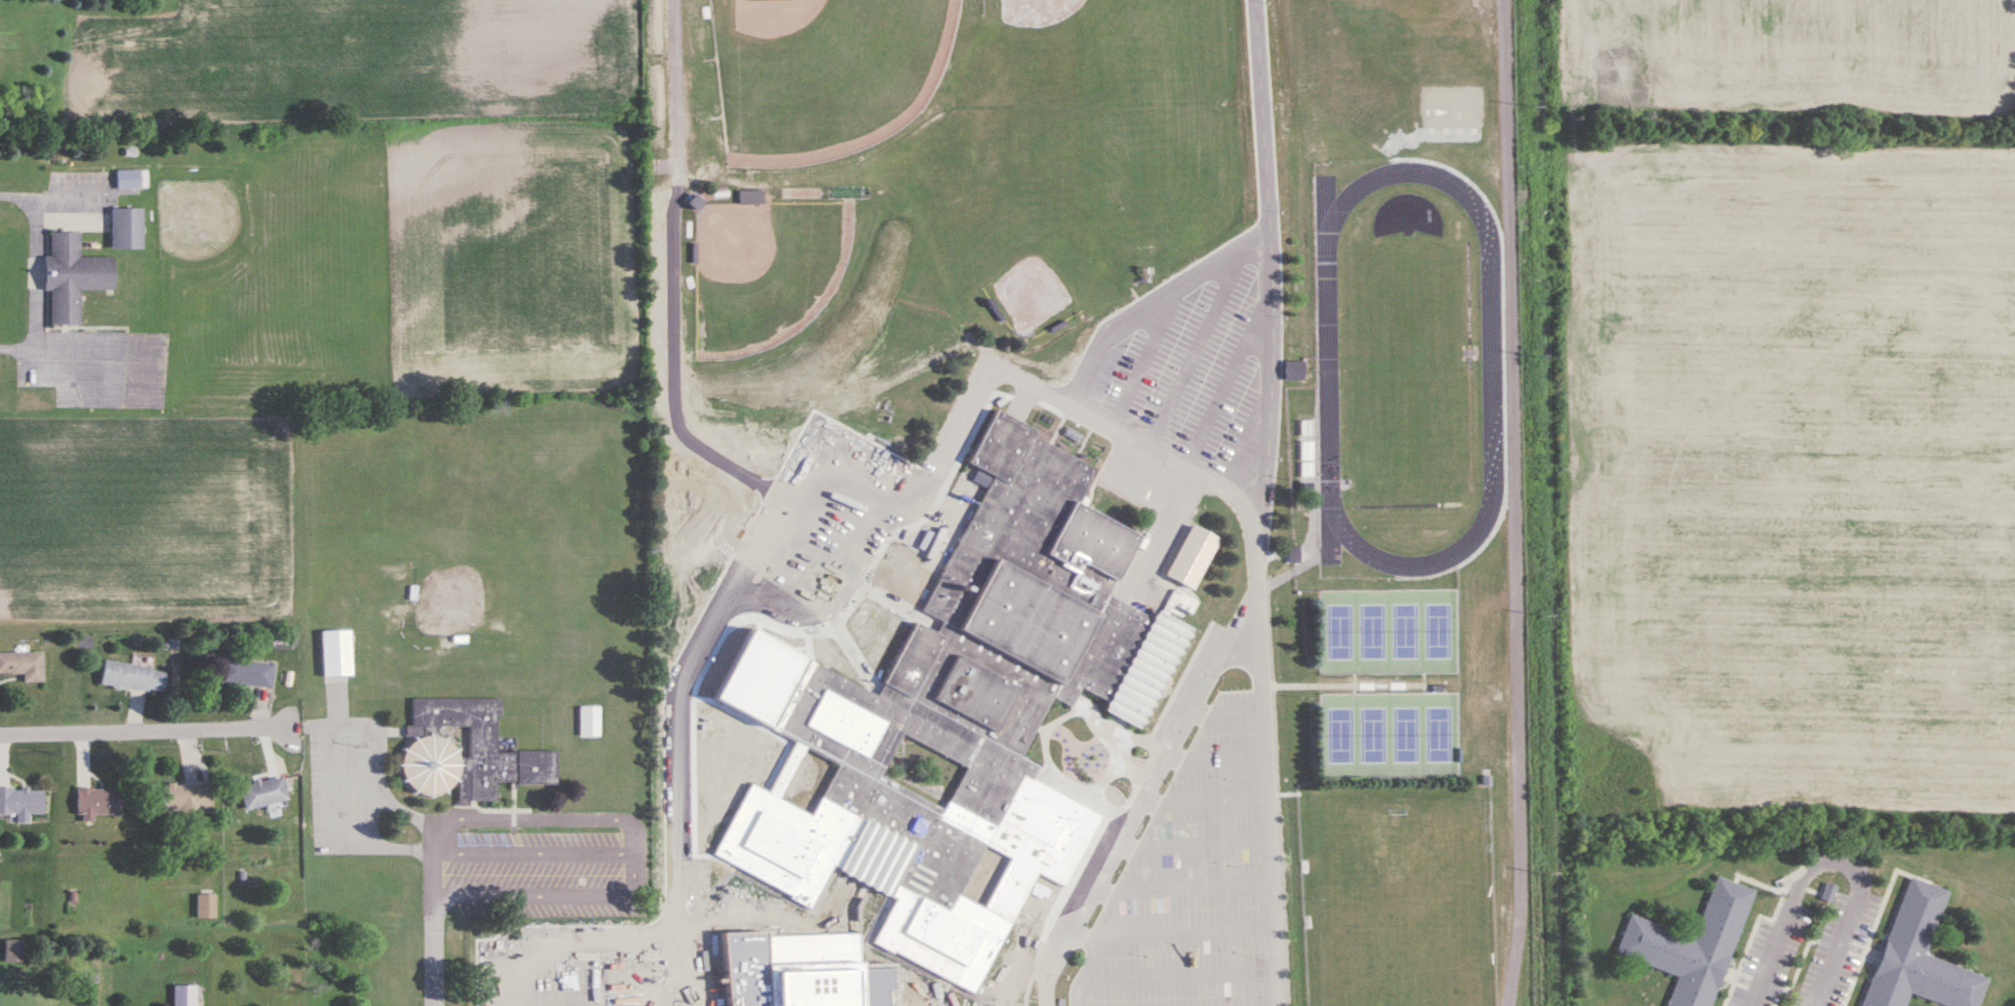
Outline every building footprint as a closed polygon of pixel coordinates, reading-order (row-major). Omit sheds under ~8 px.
[(117,171),(117,189),(148,189),(148,171),(117,171)] [(112,250),(143,250),(143,209),(112,209),(112,250)] [(80,234),(50,233),(50,257),(44,257),(44,291),(51,291),(51,325),(80,326),(80,291),(114,291),(114,258),(80,258),(80,234)] [(1464,347),(1464,362),(1477,362),(1477,347),(1464,347)] [(1305,362),(1285,362),(1285,381),(1305,381),(1305,362)] [(996,409),(1037,430),(1035,435),(1097,470),(1079,504),(1140,537),(1110,595),(1154,619),(1113,704),(1081,687),(1070,706),(1053,697),(1021,757),(1039,766),(1031,780),(1023,776),(960,895),(1011,924),(973,994),(894,951),(893,954),(873,942),(896,898),(838,868),(834,866),(810,909),(790,898),(791,896),(713,854),(752,783),(811,816),(839,765),(779,733),(816,663),(878,696),(917,623),(937,633),(943,621),(922,610),(994,476),(969,462),(996,409)] [(1314,422),(1301,422),(1301,438),(1314,438),(1314,422)] [(1314,479),(1314,441),(1300,441),(1300,479),(1314,479)] [(323,677),(351,677),(351,632),(323,632),(323,677)] [(23,674),(23,683),(43,683),(43,653),(0,653),(0,674),(23,674)] [(271,689),(274,665),(224,660),(222,684),(271,689)] [(166,670),(104,662),(101,686),(163,694),(166,670)] [(497,751),(499,700),(413,698),(412,727),(406,727),(406,738),(405,738),(403,794),(458,795),(459,743),(438,742),(439,726),(470,727),(469,761),(467,761),(466,801),(496,801),(497,784),(556,785),(557,753),(497,751)] [(601,737),(601,707),(579,707),(579,737),(601,737)] [(244,811),(288,803),(283,778),(240,786),(244,811)] [(211,781),(154,788),(157,817),(214,810),(211,781)] [(44,815),(44,789),(0,789),(0,815),(44,815)] [(77,815),(83,815),(83,824),(93,824),(93,815),(121,815),(121,789),(77,789),(77,815)] [(1752,889),(1716,876),(1695,937),(1630,915),(1616,955),(1677,975),(1666,1005),(1713,1005),(1752,889)] [(1908,995),(1944,1005),(1979,1005),(1988,975),(1929,957),(1949,889),(1905,876),(1866,1005),(1905,1005),(1908,995)] [(197,919),(215,919),(215,894),(197,894),(197,919)] [(23,962),(23,939),(5,939),(5,962),(23,962)] [(196,985),(173,985),(173,1005),(196,1005),(196,985)]
